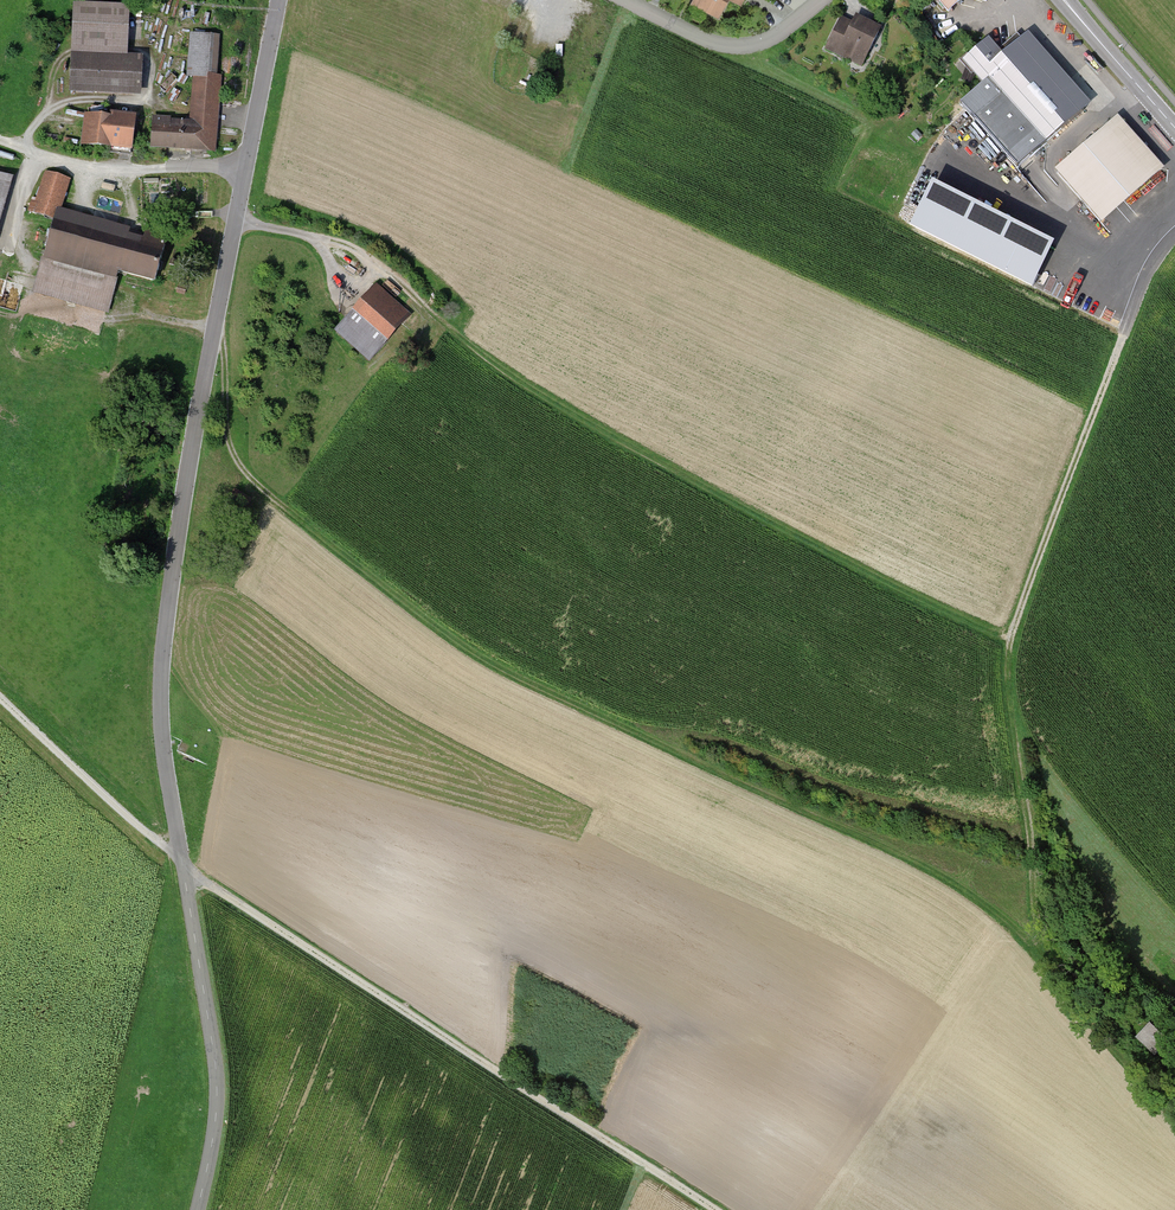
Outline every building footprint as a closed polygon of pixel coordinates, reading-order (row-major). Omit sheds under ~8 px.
[(689,5),(719,18),(727,0),(692,0),(689,5)] [(945,12),(960,0),(935,0),(945,12)] [(125,7),(71,5),(70,52),(124,53),(125,7)] [(843,16),(823,50),(863,74),(883,40),(843,16)] [(219,36),(189,33),(186,79),(192,79),(189,120),(218,122),(222,77),(216,76),(219,36)] [(1091,104),(1031,37),(987,77),(1046,144),(1091,104)] [(988,40),(963,61),(981,81),(1005,59),(988,40)] [(141,56),(70,52),(67,88),(139,92),(141,56)] [(1164,170),(1118,117),(1052,174),(1098,227),(1164,170)] [(133,120),(83,118),(82,148),(131,150),(133,120)] [(152,120),(150,149),(212,153),(214,123),(152,120)] [(72,181),(47,173),(34,215),(52,220),(31,290),(108,313),(120,272),(153,282),(165,241),(63,211),(72,181)] [(0,175),(0,221),(13,179),(0,175)] [(412,315),(378,285),(335,332),(370,364),(412,315)] [(1168,1043),(1147,1022),(1133,1036),(1154,1057),(1168,1043)]
